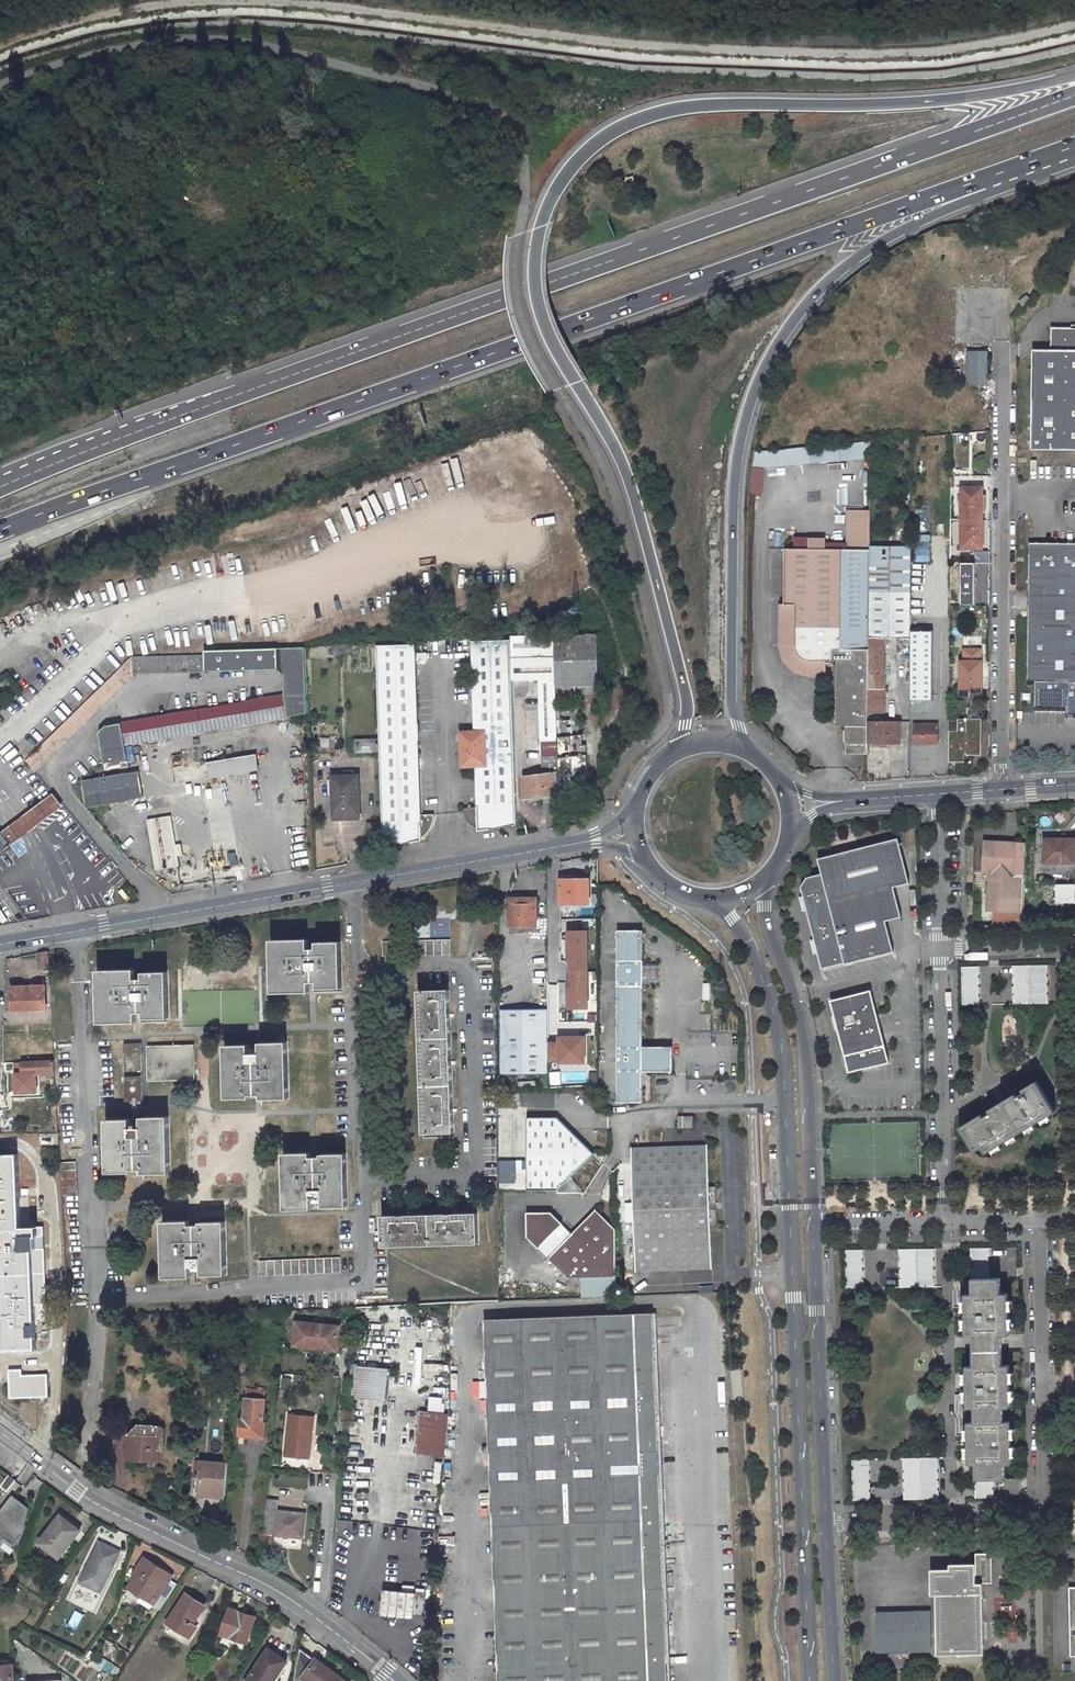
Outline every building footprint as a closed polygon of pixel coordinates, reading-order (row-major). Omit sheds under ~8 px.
[(619,215),(608,220),(615,234),(626,229),(619,215)] [(1050,327),(1050,350),(1032,350),(1031,449),(1074,450),(1074,327),(1050,327)] [(967,386),(989,386),(989,351),(966,351),(967,386)] [(870,441),(819,446),(756,451),(754,468),(869,457),(870,441)] [(962,487),(961,548),(981,549),(981,520),(982,520),(983,487),(962,487)] [(869,510),(845,509),(845,549),(868,549),(869,510)] [(931,562),(931,535),(916,535),(916,562),(931,562)] [(823,538),(805,537),(806,549),(823,549),(823,538)] [(1028,546),(1027,685),(1034,684),(1034,711),(1065,711),(1065,718),(1074,718),(1074,547),(1028,546)] [(867,637),(868,592),(868,549),(845,549),(828,549),(823,549),(806,549),(782,549),(782,605),(793,606),(792,645),(794,649),(796,652),(799,656),(803,659),(808,660),(827,660),(836,660),(836,676),(834,721),(840,726),(844,726),(844,749),(851,753),(866,754),(866,743),(866,721),(867,688),(867,637)] [(977,607),(978,563),(956,562),(955,607),(977,607)] [(910,593),(868,592),(867,637),(885,637),(910,638),(910,593)] [(792,645),(793,606),(782,605),(777,605),(777,650),(779,656),(782,662),(785,667),(789,671),(794,673),(800,675),(803,675),(826,675),(827,660),(808,660),(803,659),(799,656),(796,652),(794,649),(792,645)] [(413,617),(402,617),(402,626),(413,625),(413,617)] [(598,633),(553,635),(555,687),(599,685),(598,633)] [(556,739),(555,707),(553,635),(510,637),(510,642),(512,681),(539,680),(540,739),(556,739)] [(884,689),(885,637),(867,637),(867,688),(884,689)] [(472,643),(475,730),(461,731),(463,765),(476,765),(477,805),(464,808),(465,814),(466,818),(469,821),(471,824),(474,826),(478,827),(478,830),(516,824),(512,681),(510,642),(472,643)] [(329,655),(350,654),(350,645),(329,646),(329,655)] [(204,654),(131,656),(116,671),(25,760),(33,770),(131,676),(130,673),(275,669),(282,675),(282,695),(103,725),(96,732),(101,762),(124,759),(122,744),(306,712),(304,647),(203,651),(204,654)] [(419,814),(414,647),(384,648),(376,648),(382,846),(421,840),(421,837),(423,836),(426,833),(429,831),(431,828),(432,825),(433,820),(434,815),(419,814)] [(928,650),(910,650),(909,695),(928,695),(928,650)] [(827,660),(826,675),(836,676),(836,660),(827,660)] [(982,720),(982,662),(961,662),(961,720),(982,720)] [(557,773),(558,794),(578,793),(578,773),(588,773),(587,747),(583,747),(583,736),(579,736),(578,705),(555,705),(555,707),(556,739),(557,754),(557,773)] [(981,737),(981,720),(961,720),(959,720),(959,731),(948,731),(948,762),(965,761),(966,752),(970,752),(978,737),(981,737)] [(899,722),(866,721),(866,743),(899,743),(899,722)] [(912,725),(912,743),(936,743),(936,725),(912,725)] [(557,754),(541,755),(541,773),(523,775),(523,797),(556,794),(556,773),(557,773),(557,754)] [(255,755),(206,763),(208,777),(257,770),(255,755)] [(85,805),(98,803),(141,797),(137,771),(81,779),(85,805)] [(343,810),(344,813),(358,813),(357,776),(331,777),(333,810),(343,810)] [(51,792),(0,831),(8,842),(9,844),(62,804),(51,792)] [(176,866),(168,816),(145,820),(153,870),(176,866)] [(381,836),(381,822),(366,823),(366,837),(381,836)] [(1041,863),(1074,863),(1074,839),(1046,838),(1045,833),(1041,834),(1041,863)] [(802,889),(823,970),(845,964),(846,966),(894,954),(887,923),(902,919),(895,889),(910,885),(899,840),(818,861),(822,876),(807,879),(802,889)] [(1025,885),(1027,846),(983,844),(982,874),(989,874),(987,913),(994,913),(1023,914),(1024,894),(1025,885)] [(589,874),(559,874),(559,904),(588,904),(589,874)] [(1047,895),(1047,885),(1025,885),(1024,894),(1047,895)] [(1056,885),(1055,897),(1074,897),(1074,885),(1056,885)] [(536,925),(536,898),(520,898),(521,895),(509,895),(509,926),(536,925)] [(1023,914),(994,913),(994,922),(1022,924),(1023,914)] [(616,930),(618,1102),(643,1102),(643,1071),(673,1070),(673,1045),(643,1046),(642,985),(642,960),(641,929),(616,930)] [(586,931),(567,931),(567,961),(569,961),(569,972),(586,972),(586,931)] [(306,936),(269,937),(271,992),(307,992),(307,982),(315,982),(316,988),(340,988),(339,938),(315,939),(315,946),(307,946),(306,936)] [(414,937),(414,952),(447,951),(446,936),(414,937)] [(379,938),(379,953),(396,953),(395,938),(379,938)] [(41,970),(49,970),(48,951),(37,953),(38,970),(41,970)] [(642,960),(642,985),(657,985),(657,960),(642,960)] [(1046,967),(1013,968),(1014,1006),(1047,1005),(1046,967)] [(977,968),(961,969),(962,1007),(978,1007),(977,968)] [(141,1012),(141,1018),(166,1018),(165,970),(141,970),(141,978),(132,978),(132,969),(95,969),(95,1022),(133,1022),(133,1012),(141,1012)] [(44,984),(49,984),(49,970),(41,970),(42,984),(44,984)] [(586,972),(569,972),(569,983),(568,983),(568,1008),(587,1008),(586,972)] [(44,984),(42,984),(11,986),(11,1009),(45,1008),(44,984)] [(448,990),(416,990),(421,1133),(452,1133),(448,990)] [(872,992),(831,1002),(845,1058),(886,1047),(872,992)] [(499,1005),(499,1071),(548,1070),(548,1060),(548,1044),(547,1005),(499,1005)] [(559,1044),(548,1044),(548,1060),(559,1060),(559,1064),(584,1063),(584,1038),(559,1039),(559,1044)] [(247,1044),(221,1044),(223,1097),(247,1097),(247,1093),(258,1093),(258,1098),(286,1097),(285,1041),(257,1041),(257,1048),(247,1049),(247,1044)] [(138,1042),(120,1043),(120,1052),(138,1052),(138,1042)] [(191,1043),(143,1044),(144,1080),(192,1079),(191,1043)] [(53,1060),(20,1061),(21,1073),(54,1072),(53,1060)] [(138,1074),(120,1075),(121,1100),(139,1100),(138,1074)] [(1055,1112),(1037,1082),(1023,1090),(1025,1093),(1017,1097),(1016,1094),(988,1111),(990,1114),(983,1118),(981,1115),(959,1128),(974,1152),(981,1148),(985,1154),(991,1150),(993,1154),(1001,1149),(999,1145),(1006,1142),(1008,1145),(1017,1140),(1014,1136),(1026,1130),(1028,1134),(1036,1129),(1034,1125),(1041,1121),(1043,1125),(1051,1119),(1049,1116),(1055,1112)] [(127,1118),(102,1119),(103,1171),(128,1171),(128,1168),(138,1168),(138,1172),(166,1171),(165,1116),(138,1116),(139,1123),(127,1123),(127,1118)] [(693,1116),(678,1116),(678,1127),(692,1127),(693,1116)] [(556,1189),(592,1156),(556,1117),(524,1118),(524,1189),(556,1189)] [(714,1209),(713,1204),(716,1204),(716,1186),(709,1186),(708,1144),(631,1146),(632,1202),(624,1203),(625,1222),(633,1221),(634,1271),(711,1268),(710,1227),(717,1227),(717,1209),(714,1209)] [(46,1146),(39,1147),(39,1158),(54,1157),(53,1148),(46,1148),(46,1146)] [(281,1153),(281,1209),(309,1208),(309,1201),(319,1201),(319,1206),(345,1206),(344,1153),(319,1153),(319,1157),(308,1157),(308,1152),(281,1153)] [(2,1350),(35,1348),(33,1306),(45,1305),(43,1250),(35,1250),(35,1236),(29,1236),(28,1219),(18,1219),(16,1155),(0,1156),(0,1293),(2,1350)] [(74,1161),(59,1162),(60,1195),(75,1194),(74,1161)] [(477,1244),(476,1212),(379,1215),(380,1247),(477,1244)] [(615,1294),(615,1231),(596,1212),(571,1236),(547,1259),(567,1280),(582,1280),(583,1295),(615,1294)] [(526,1214),(527,1238),(538,1250),(562,1226),(563,1225),(551,1214),(526,1214)] [(188,1276),(188,1269),(198,1269),(198,1274),(222,1274),(221,1221),(197,1222),(197,1224),(187,1225),(187,1220),(159,1221),(160,1277),(188,1276)] [(547,1259),(571,1236),(562,1226),(538,1250),(547,1259)] [(999,1293),(998,1277),(986,1277),(986,1247),(969,1247),(970,1293),(963,1293),(964,1318),(960,1318),(960,1328),(964,1328),(965,1335),(972,1334),(973,1365),(965,1365),(967,1406),(974,1406),(974,1421),(967,1422),(968,1447),(963,1447),(964,1456),(968,1456),(968,1463),(975,1463),(976,1497),(993,1497),(992,1478),(1004,1477),(1003,1462),(1011,1462),(1010,1455),(1015,1455),(1015,1445),(1010,1445),(1010,1437),(1014,1437),(1014,1428),(1009,1428),(1009,1421),(1002,1421),(1001,1406),(1009,1405),(1009,1399),(1013,1399),(1013,1389),(1008,1389),(1008,1381),(1012,1381),(1012,1371),(1008,1371),(1008,1364),(1001,1364),(1000,1334),(1007,1333),(1007,1327),(1011,1326),(1011,1317),(1006,1317),(1006,1309),(1010,1308),(1010,1299),(1006,1299),(1006,1292),(999,1293)] [(845,1250),(848,1288),(865,1286),(862,1248),(845,1250)] [(931,1248),(898,1249),(899,1288),(932,1287),(931,1248)] [(257,1259),(258,1274),(339,1270),(339,1255),(257,1259)] [(685,1294),(698,1293),(698,1284),(684,1285),(685,1294)] [(648,1312),(605,1314),(483,1319),(499,1680),(663,1680),(648,1312)] [(338,1344),(340,1323),(298,1318),(295,1343),(327,1345),(327,1343),(338,1344)] [(359,1359),(356,1389),(387,1391),(389,1362),(359,1359)] [(47,1368),(22,1370),(22,1364),(9,1364),(10,1393),(48,1391),(47,1368)] [(238,1419),(237,1434),(260,1436),(264,1390),(244,1388),(242,1419),(238,1419)] [(449,1408),(387,1402),(386,1414),(373,1413),(370,1455),(415,1459),(417,1445),(445,1448),(449,1408)] [(313,1414),(290,1411),(285,1452),(309,1455),(313,1414)] [(129,1433),(128,1435),(127,1459),(157,1461),(157,1452),(163,1452),(164,1431),(161,1429),(156,1426),(149,1425),(144,1425),(141,1425),(137,1427),(134,1429),(129,1433)] [(904,1458),(904,1465),(905,1499),(938,1498),(937,1464),(937,1457),(904,1458)] [(852,1459),(852,1466),(853,1500),(870,1500),(868,1459),(852,1459)] [(227,1464),(194,1462),(193,1475),(199,1475),(198,1494),(224,1496),(227,1464)] [(9,1476),(1,1486),(4,1489),(8,1492),(16,1482),(9,1476)] [(0,1514),(0,1546),(4,1550),(9,1543),(15,1548),(25,1535),(30,1509),(13,1496),(0,1514)] [(277,1511),(278,1501),(265,1500),(262,1533),(303,1538),(306,1514),(277,1511)] [(61,1516),(40,1544),(60,1560),(81,1533),(61,1516)] [(123,1554),(100,1544),(82,1584),(105,1595),(123,1554)] [(992,1584),(992,1555),(975,1555),(975,1565),(950,1565),(949,1570),(930,1570),(931,1596),(936,1596),(936,1656),(983,1656),(982,1584),(992,1584)] [(174,1576),(146,1557),(138,1570),(134,1579),(137,1582),(132,1591),(154,1605),(174,1576)] [(408,1592),(383,1590),(381,1611),(407,1614),(408,1592)] [(197,1628),(194,1625),(205,1608),(187,1596),(167,1626),(188,1641),(197,1628)] [(245,1655),(255,1623),(240,1617),(241,1614),(230,1611),(219,1646),(245,1655)] [(928,1616),(878,1617),(878,1651),(928,1651),(928,1616)] [(14,1649),(13,1645),(0,1635),(0,1649),(14,1649)] [(23,1649),(27,1643),(21,1639),(18,1644),(16,1642),(13,1645),(25,1653),(26,1651),(23,1649)] [(25,1653),(13,1645),(14,1649),(14,1654),(20,1659),(25,1653)] [(269,1651),(248,1680),(277,1680),(288,1664),(269,1651)] [(103,1656),(97,1663),(112,1677),(119,1670),(103,1656)] [(316,1660),(303,1678),(306,1680),(344,1680),(316,1660)] [(13,1664),(0,1665),(0,1680),(14,1680),(13,1664)]
